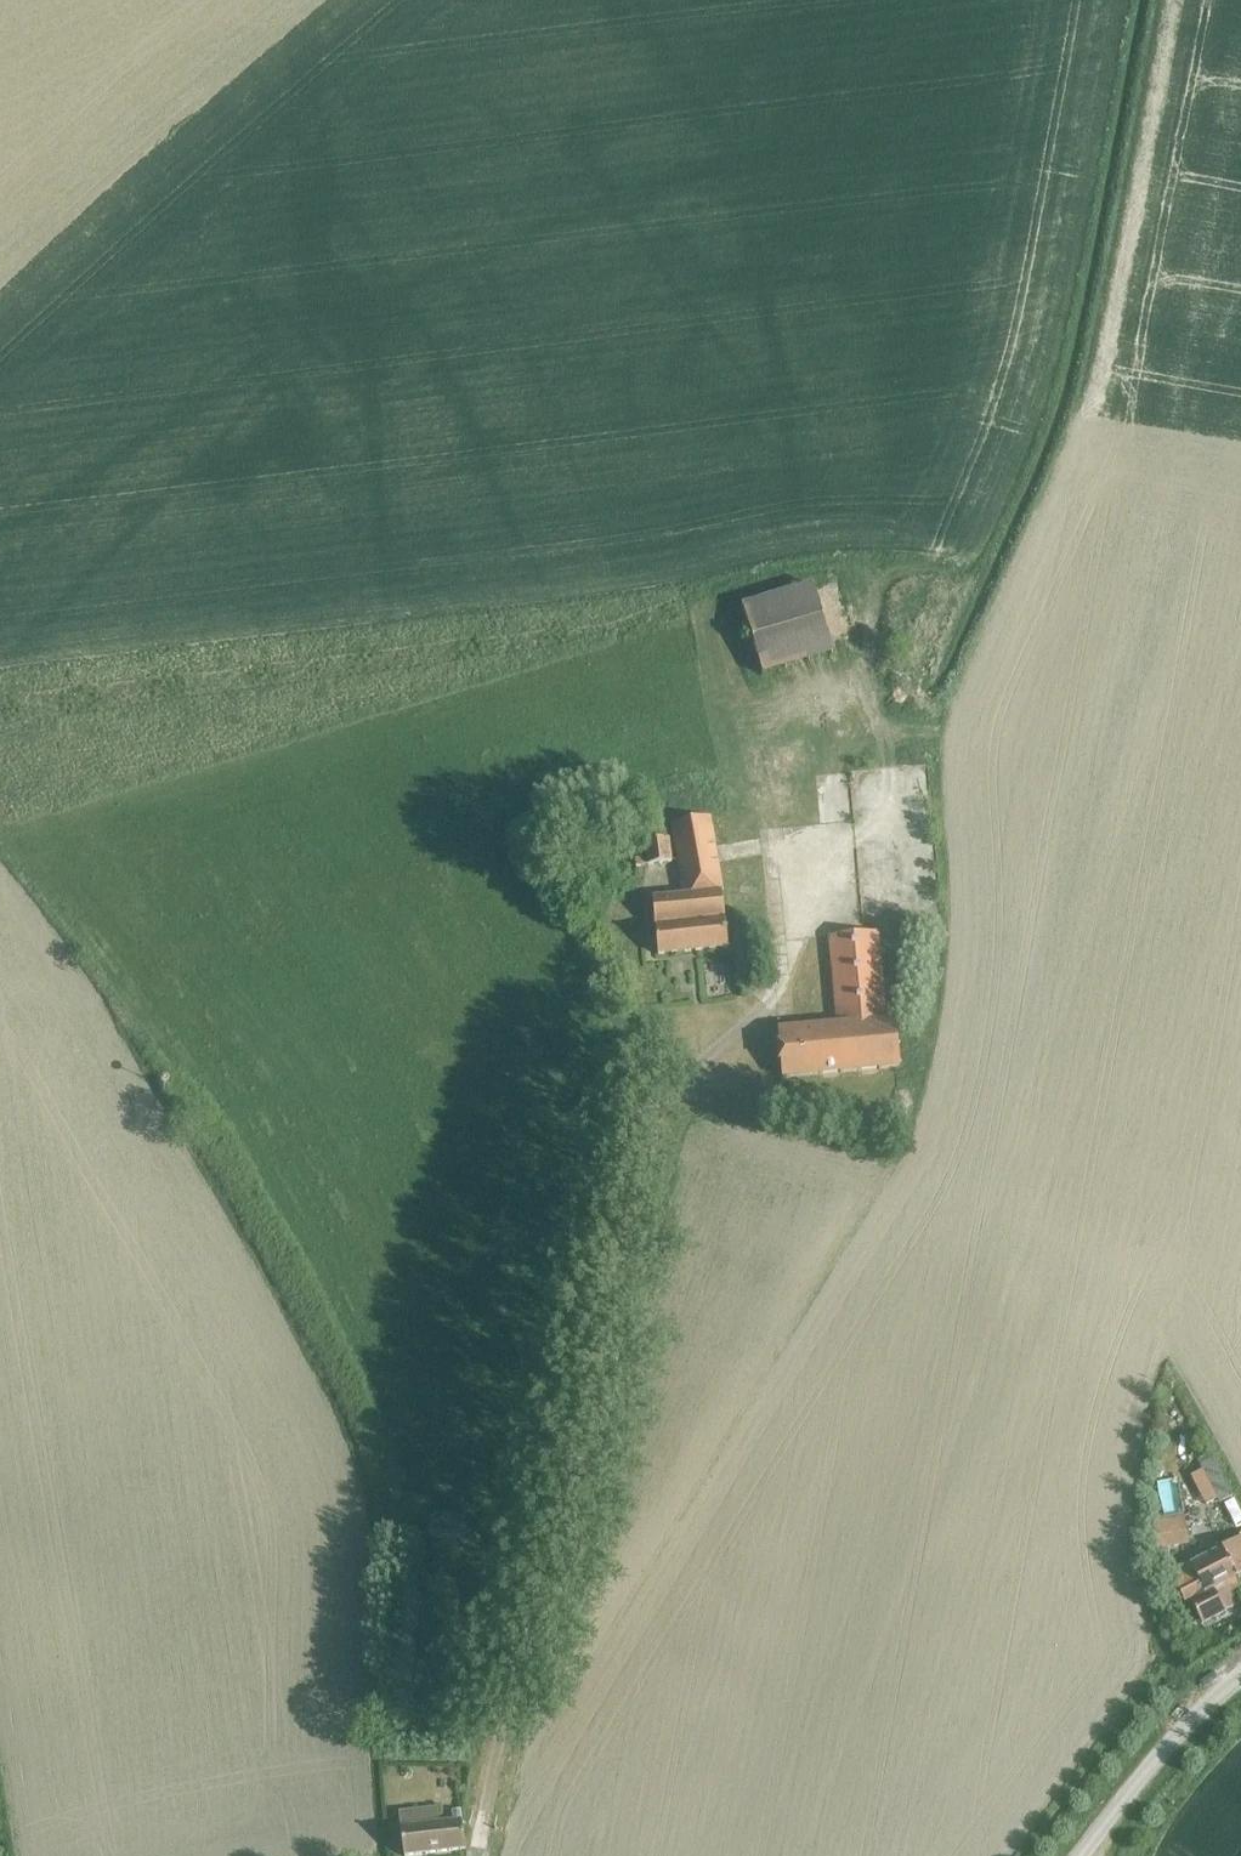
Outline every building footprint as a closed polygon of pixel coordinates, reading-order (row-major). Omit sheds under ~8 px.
[(856,647),(835,578),(742,606),(763,675),(856,647)] [(659,955),(729,949),(722,892),(710,818),(673,825),(685,896),(653,899),(659,955)] [(635,866),(673,861),(670,838),(667,838),(666,829),(644,832),(647,857),(634,859),(635,866)] [(783,1078),(901,1067),(896,1018),(887,1019),(879,932),(829,937),(836,1023),(779,1028),(783,1078)] [(1183,1515),(1149,1520),(1154,1550),(1188,1544),(1183,1515)] [(1170,1576),(1185,1604),(1191,1601),(1202,1623),(1235,1606),(1228,1591),(1240,1585),(1236,1576),(1240,1573),(1240,1539),(1170,1576)] [(465,1850),(462,1822),(440,1825),(437,1807),(398,1812),(404,1855),(416,1855),(465,1850)] [(458,1810),(449,1811),(450,1822),(460,1821),(458,1810)]
